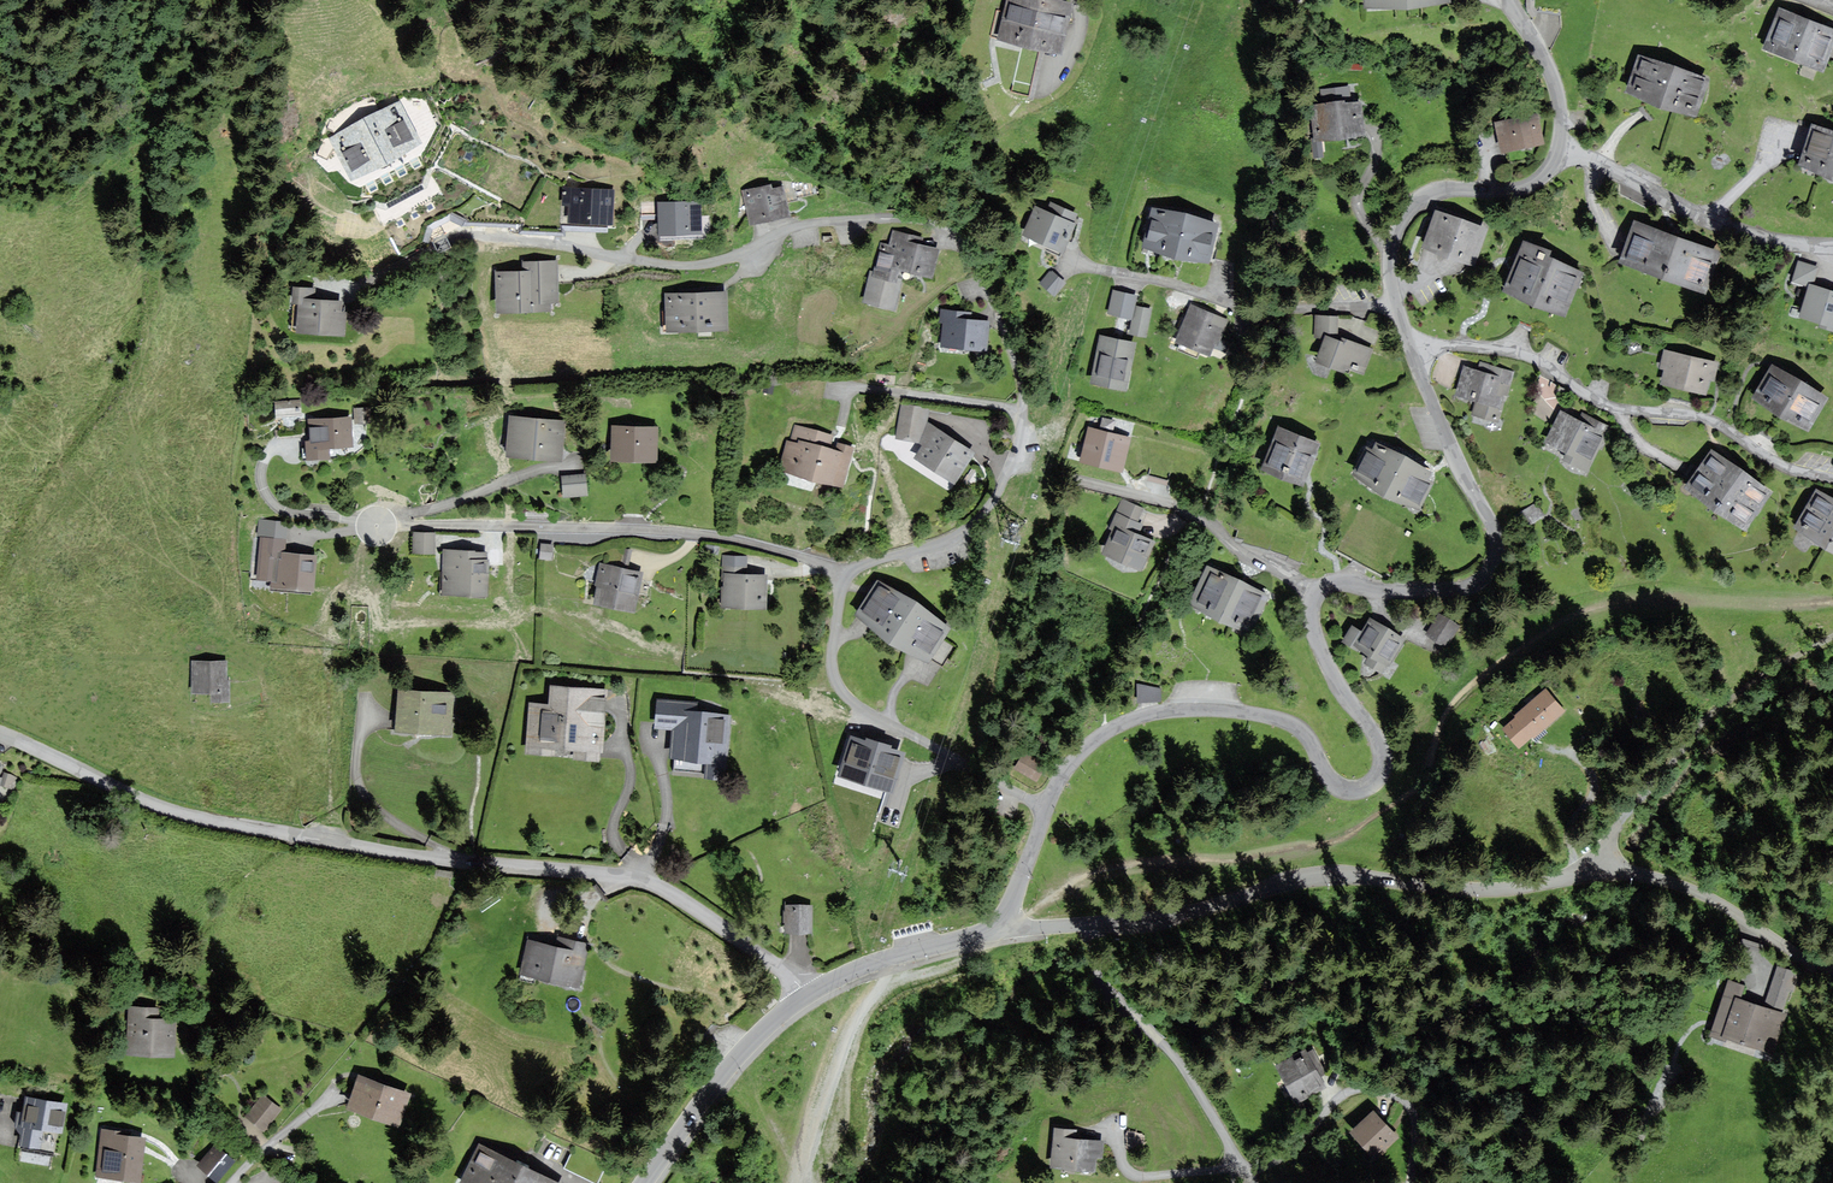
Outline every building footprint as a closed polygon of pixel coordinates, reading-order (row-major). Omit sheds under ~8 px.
[(1049,0),(1007,0),(1006,4),(1011,5),(1007,23),(1002,22),(998,41),(1060,54),(1071,5),(1049,0)] [(1450,0),(1365,0),(1366,11),(1450,6),(1450,0)] [(1766,46),(1823,69),(1832,45),(1832,31),(1780,11),(1766,46)] [(1641,57),(1629,92),(1695,115),(1707,81),(1641,57)] [(515,228),(558,230),(560,187),(568,173),(443,107),(436,122),(409,102),(397,103),(328,141),(349,189),(356,186),(395,254),(421,242),(427,223),(447,212),(472,225),(515,223),(515,228)] [(1364,137),(1361,104),(1345,105),(1345,102),(1312,106),(1315,142),(1364,137)] [(1495,122),(1500,150),(1544,143),(1539,115),(1495,122)] [(1802,165),(1832,174),(1832,133),(1813,128),(1802,165)] [(772,191),(771,186),(743,193),(750,225),(788,217),(782,189),(772,191)] [(612,228),(614,193),(563,190),(563,207),(569,207),(568,226),(612,228)] [(1076,215),(1050,204),(1047,212),(1034,207),(1023,236),(1061,252),(1076,215)] [(701,237),(701,205),(657,206),(658,238),(701,237)] [(1218,225),(1153,209),(1143,248),(1208,265),(1218,225)] [(1437,210),(1424,245),(1474,264),(1487,229),(1437,210)] [(1639,221),(1624,261),(1707,292),(1722,252),(1639,221)] [(920,246),(921,239),(894,232),(890,247),(882,245),(874,274),(871,273),(863,303),(895,312),(903,280),(897,279),(899,271),(931,279),(938,250),(920,246)] [(1525,240),(1502,288),(1565,317),(1588,269),(1525,240)] [(1832,325),(1832,292),(1813,286),(1818,268),(1800,263),(1794,283),(1810,288),(1801,315),(1832,325)] [(557,304),(556,264),(523,265),(523,274),(497,274),(497,314),(549,313),(549,304),(557,304)] [(1038,284),(1054,297),(1066,282),(1051,270),(1038,284)] [(341,337),(343,304),(313,302),(313,292),(293,290),(291,326),(298,326),(297,334),(341,337)] [(726,333),(726,296),(666,297),(666,333),(726,333)] [(1192,305),(1178,341),(1215,355),(1228,318),(1192,305)] [(1150,310),(1135,308),(1131,335),(1145,337),(1150,310)] [(970,320),(970,313),(941,310),(940,323),(943,323),(942,348),(987,351),(989,322),(970,320)] [(1340,318),(1314,318),(1314,341),(1327,340),(1319,360),(1364,377),(1376,347),(1340,333),(1340,318)] [(1135,344),(1101,338),(1092,385),(1126,391),(1135,344)] [(1667,348),(1658,382),(1708,394),(1716,360),(1667,348)] [(1775,362),(1753,398),(1809,431),(1830,395),(1775,362)] [(1477,373),(1464,369),(1456,396),(1477,402),(1473,416),(1497,423),(1512,375),(1480,365),(1477,373)] [(276,414),(300,414),(300,396),(276,396),(276,414)] [(974,456),(927,425),(929,410),(901,405),(895,440),(919,445),(924,448),(915,460),(955,486),(974,456)] [(1579,422),(1561,413),(1546,442),(1568,452),(1563,462),(1585,473),(1607,428),(1582,416),(1579,422)] [(1112,432),(1114,418),(1101,416),(1099,431),(1112,432)] [(559,462),(563,425),(510,419),(505,457),(559,462)] [(350,449),(349,421),(308,423),(310,445),(305,446),(306,462),(327,461),(327,450),(350,449)] [(827,451),(831,438),(797,427),(791,444),(787,443),(778,469),(842,488),(851,458),(827,451)] [(656,464),(657,430),(613,429),(612,464),(656,464)] [(1320,445),(1279,429),(1263,471),(1304,487),(1320,445)] [(1127,440),(1089,433),(1083,463),(1117,470),(1119,459),(1123,460),(1127,440)] [(1374,437),(1355,473),(1422,510),(1441,474),(1374,437)] [(1714,447),(1686,486),(1748,530),(1776,491),(1714,447)] [(585,498),(584,480),(563,481),(564,499),(585,498)] [(1817,492),(1796,530),(1832,551),(1832,501),(1817,492)] [(1147,512),(1121,502),(1111,526),(1114,527),(1103,555),(1142,571),(1153,543),(1137,536),(1147,512)] [(433,555),(434,535),(414,534),(413,554),(433,555)] [(310,592),(315,559),(283,555),(284,543),(273,542),(267,587),(310,592)] [(485,597),(487,554),(444,553),(443,595),(485,597)] [(1212,564),(1192,600),(1251,631),(1270,594),(1212,564)] [(641,575),(600,566),(595,586),(599,587),(596,605),(633,613),(641,575)] [(766,608),(766,577),(725,576),(725,590),(723,590),(723,608),(766,608)] [(883,579),(860,615),(930,658),(952,621),(883,579)] [(1365,611),(1343,640),(1386,672),(1408,642),(1365,611)] [(1440,613),(1426,635),(1445,648),(1460,625),(1440,613)] [(225,680),(225,662),(192,662),(192,690),(211,691),(211,699),(228,700),(228,680),(225,680)] [(599,761),(606,689),(552,685),(550,705),(531,704),(526,755),(599,761)] [(1165,686),(1139,686),(1139,703),(1165,703),(1165,686)] [(451,732),(453,693),(398,690),(396,730),(451,732)] [(1546,690),(1503,729),(1520,748),(1564,710),(1546,690)] [(726,760),(728,717),(698,716),(698,703),(660,702),(659,726),(675,727),(674,758),(726,760)] [(891,790),(903,753),(889,748),(890,745),(869,738),(868,742),(852,736),(840,773),(891,790)] [(14,785),(16,774),(3,772),(1,783),(14,785)] [(787,932),(811,931),(811,906),(787,906),(787,932)] [(529,941),(523,976),(580,987),(588,943),(559,938),(557,947),(529,941)] [(1778,966),(1764,1007),(1739,998),(1743,986),(1729,981),(1712,1032),(1770,1052),(1797,973),(1778,966)] [(133,1012),(128,1054),(177,1059),(181,1017),(133,1012)] [(1306,1052),(1280,1066),(1297,1099),(1323,1085),(1306,1052)] [(360,1072),(348,1107),(403,1124),(414,1089),(360,1072)] [(30,1095),(24,1125),(63,1132),(69,1102),(30,1095)] [(266,1095),(247,1117),(263,1130),(282,1108),(266,1095)] [(1377,1110),(1353,1130),(1376,1157),(1400,1138),(1377,1110)] [(109,1131),(105,1165),(144,1170),(149,1136),(109,1131)] [(1056,1131),(1052,1167),(1099,1172),(1103,1137),(1056,1131)] [(463,1182),(465,1182),(565,1182),(484,1142),(463,1182)] [(217,1144),(201,1162),(221,1179),(237,1162),(217,1144)]
